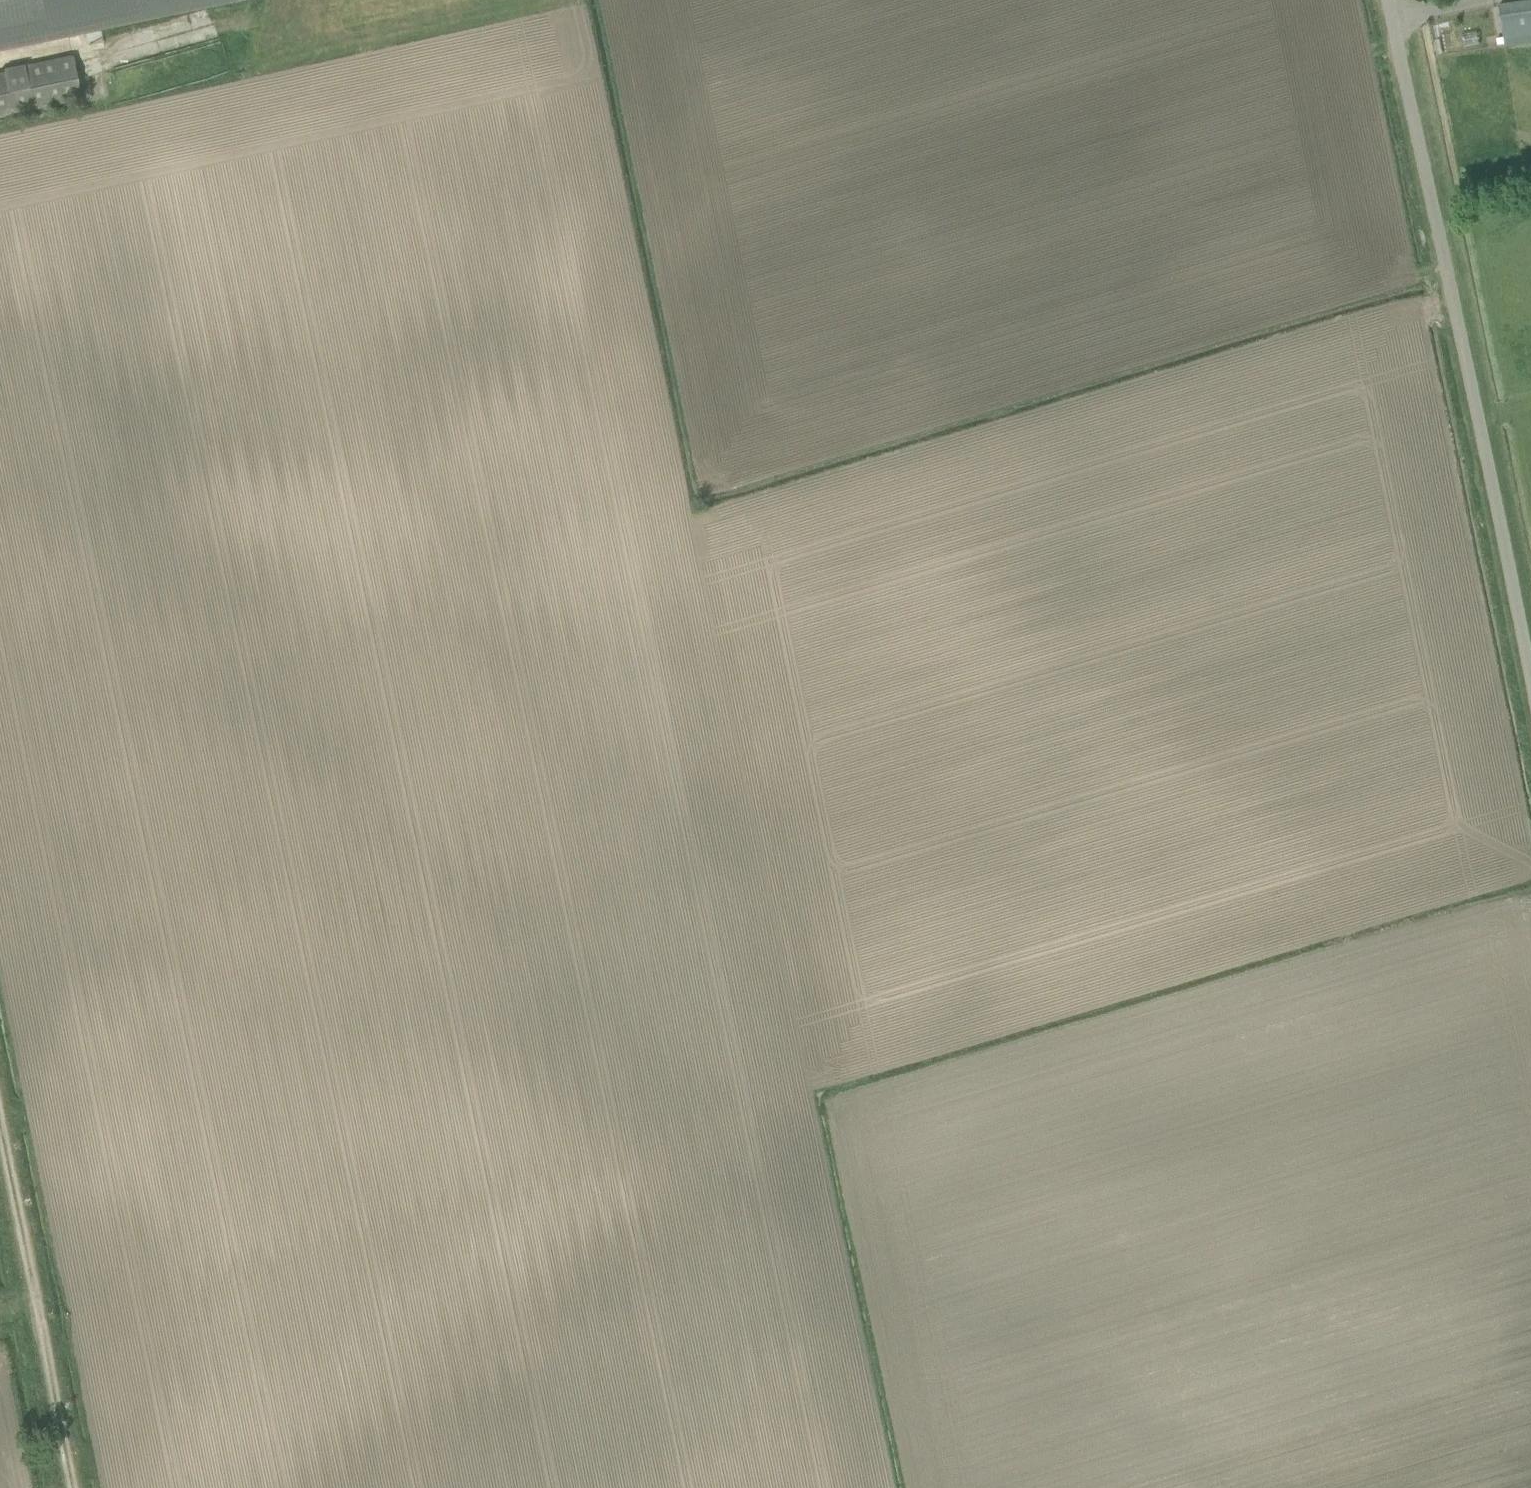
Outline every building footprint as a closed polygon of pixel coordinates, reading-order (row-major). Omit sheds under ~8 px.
[(239,0),(0,0),(0,50),(239,1),(239,0)] [(1496,2),(1502,45),(1530,42),(1530,0),(1512,0),(1496,2)] [(81,98),(72,55),(4,69),(4,72),(0,73),(0,115),(81,98)]
